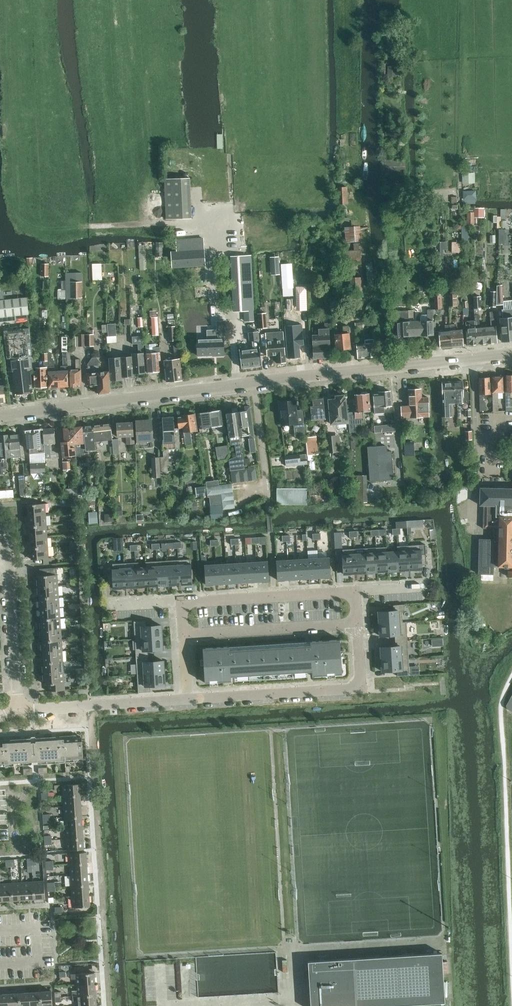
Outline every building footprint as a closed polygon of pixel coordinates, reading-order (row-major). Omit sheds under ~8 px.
[(462,173),(462,184),(475,183),(475,172),(462,173)] [(192,218),(190,178),(164,179),(166,219),(192,218)] [(348,203),(347,186),(336,187),(337,204),(348,203)] [(459,204),(451,204),(451,214),(460,213),(459,204)] [(475,207),(474,207),(474,218),(477,218),(484,218),(484,208),(475,207)] [(471,229),(471,226),(473,226),(473,218),(473,212),(466,212),(466,226),(462,226),(462,241),(468,241),(468,233),(467,233),(467,229),(469,229),(471,229)] [(344,227),(344,230),(346,243),(362,241),(360,225),(344,227)] [(172,267),(204,264),(202,238),(183,239),(183,251),(171,252),(172,267)] [(349,297),(363,296),(360,250),(359,250),(358,243),(353,243),(354,250),(339,251),(340,263),(346,263),(349,297)] [(244,321),(253,320),(249,256),(225,257),(228,311),(244,310),(244,321)] [(278,257),(270,257),(270,266),(279,265),(278,257)] [(92,280),(102,279),(101,263),(91,264),(92,280)] [(281,264),(283,288),(293,287),(291,263),(281,264)] [(82,272),(66,273),(66,289),(66,298),(66,300),(75,300),(75,296),(82,296),(82,272)] [(497,285),(497,305),(504,304),(504,309),(502,309),(503,317),(500,318),(502,341),(502,342),(511,341),(511,300),(504,301),(502,285),(497,285)] [(296,310),(307,310),(306,290),(298,291),(298,300),(296,300),(296,310)] [(479,297),(472,298),(473,320),(477,344),(487,343),(485,326),(479,327),(477,308),(480,308),(479,297)] [(28,313),(26,298),(0,301),(0,316),(15,315),(22,314),(28,313)] [(407,304),(396,305),(396,323),(397,335),(409,334),(408,311),(407,304)] [(420,315),(421,321),(420,321),(420,334),(432,333),(431,310),(427,310),(427,314),(420,315)] [(408,311),(409,334),(420,334),(420,321),(413,322),(412,311),(408,311)] [(267,327),(266,312),(258,313),(259,328),(267,327)] [(485,326),(487,343),(496,342),(494,318),(491,312),(489,312),(490,322),(491,326),(485,326)] [(329,358),(327,329),(329,328),(328,314),(325,314),(326,323),(324,323),(325,328),(319,328),(319,327),(312,327),(313,353),(312,353),(312,359),(329,358)] [(467,345),(477,344),(473,320),(464,321),(467,345)] [(216,338),(197,338),(198,356),(212,355),(212,356),(224,355),(223,343),(225,343),(225,321),(216,321),(217,329),(215,329),(216,338)] [(116,336),(115,324),(107,324),(108,336),(116,336)] [(302,324),(284,325),(287,358),(300,357),(299,344),(303,344),(302,324)] [(463,345),(463,344),(461,329),(455,330),(454,324),(450,325),(451,346),(463,345)] [(438,331),(440,348),(451,346),(450,325),(444,325),(444,331),(438,331)] [(175,326),(168,327),(169,341),(173,341),(174,354),(180,353),(179,340),(176,340),(175,326)] [(336,350),(350,348),(347,326),(342,326),(342,333),(334,334),(336,350)] [(29,369),(34,368),(29,329),(3,332),(9,371),(11,371),(15,394),(32,392),(29,369)] [(85,329),(86,346),(94,346),(94,329),(85,329)] [(259,340),(258,331),(249,332),(250,341),(252,341),(253,348),(239,349),(241,367),(262,365),(260,347),(259,347),(259,340)] [(276,355),(276,363),(285,362),(282,331),(272,332),(272,336),(265,336),(267,356),(276,355)] [(131,354),(131,356),(132,373),(133,373),(144,372),(142,336),(132,336),(133,344),(137,344),(138,353),(131,354)] [(62,337),(63,371),(59,372),(59,389),(68,388),(68,386),(67,359),(66,337),(62,337)] [(356,344),(357,359),(374,356),(372,339),(364,340),(364,343),(356,344)] [(158,360),(160,360),(159,346),(152,347),(153,352),(145,353),(146,373),(148,373),(148,374),(152,373),(153,372),(159,372),(158,360)] [(42,360),(44,360),(44,367),(36,367),(36,371),(34,371),(35,386),(47,386),(46,371),(47,371),(46,353),(42,353),(42,360)] [(48,371),(49,386),(49,389),(59,389),(59,372),(54,372),(54,360),(52,360),(51,353),(46,353),(47,371),(48,371)] [(110,392),(110,390),(110,388),(108,371),(99,372),(98,363),(99,361),(95,356),(92,356),(87,364),(87,373),(86,373),(87,385),(89,385),(90,387),(95,386),(96,385),(97,393),(110,392)] [(131,356),(120,357),(121,369),(124,369),(125,376),(133,375),(133,373),(132,373),(131,356)] [(121,376),(123,376),(125,376),(124,369),(121,369),(120,357),(108,358),(110,380),(121,379),(121,376)] [(163,360),(166,382),(182,380),(179,358),(163,360)] [(70,359),(69,359),(67,359),(68,386),(69,386),(69,388),(76,388),(76,386),(80,386),(80,359),(75,359),(75,369),(70,369),(70,359)] [(498,391),(503,391),(502,375),(491,376),(492,389),(493,411),(498,411),(498,391)] [(478,377),(480,410),(486,409),(485,402),(483,402),(483,393),(490,392),(489,377),(478,377)] [(452,402),(453,402),(454,402),(453,380),(442,381),(443,416),(452,416),(452,402)] [(454,402),(462,402),(468,402),(468,390),(463,391),(462,380),(453,380),(454,402)] [(401,406),(402,418),(429,416),(428,397),(422,397),(421,389),(409,389),(410,406),(401,406)] [(384,406),(391,406),(390,391),(379,392),(379,393),(373,394),(375,413),(385,412),(384,406)] [(356,412),(348,413),(350,433),(358,432),(356,418),(362,418),(361,412),(370,411),(369,393),(368,394),(366,392),(362,392),(361,394),(354,395),(356,412)] [(336,399),(329,399),(331,424),(348,422),(347,413),(345,398),(344,398),(344,395),(336,396),(336,399)] [(310,406),(312,421),(319,420),(320,425),(325,425),(323,397),(312,398),(313,406),(310,406)] [(280,402),(282,425),(294,424),(295,436),(305,435),(302,410),(295,410),(294,400),(280,402)] [(245,411),(237,412),(236,412),(239,436),(248,435),(249,439),(248,439),(250,453),(256,452),(249,406),(244,407),(245,411)] [(226,414),(229,438),(230,444),(235,444),(237,457),(230,460),(231,470),(230,470),(230,471),(231,471),(239,470),(244,469),(242,453),(241,454),(239,436),(236,412),(237,412),(236,408),(231,409),(232,413),(226,414)] [(211,427),(212,427),(223,425),(221,410),(209,412),(211,427)] [(199,429),(206,428),(211,427),(209,412),(197,413),(199,429)] [(177,418),(179,428),(183,428),(185,444),(191,444),(190,436),(189,436),(189,432),(197,431),(195,414),(181,416),(182,417),(177,418)] [(162,439),(163,449),(164,449),(165,451),(163,451),(163,457),(160,457),(161,472),(168,472),(168,461),(170,461),(170,462),(181,461),(179,428),(174,429),(174,418),(163,418),(164,439),(162,439)] [(137,442),(152,441),(151,420),(136,420),(137,442)] [(126,436),(126,442),(127,444),(134,444),(132,423),(116,424),(117,437),(126,436)] [(110,424),(97,426),(93,426),(95,441),(112,440),(110,424)] [(80,456),(85,456),(84,453),(81,427),(78,428),(78,426),(73,427),(74,442),(75,454),(75,453),(76,455),(80,455),(80,456)] [(95,441),(93,426),(84,427),(86,450),(95,450),(95,441)] [(75,454),(74,442),(73,427),(67,428),(67,429),(64,429),(65,442),(61,443),(63,456),(72,455),(72,454),(75,454)] [(42,430),(43,442),(44,453),(45,458),(51,457),(49,444),(55,443),(54,429),(42,430)] [(29,454),(37,454),(44,453),(43,442),(42,430),(25,431),(24,433),(25,449),(29,448),(29,454)] [(384,433),(375,434),(376,442),(376,444),(385,444),(384,433)] [(18,434),(9,435),(10,457),(20,456),(18,434)] [(5,457),(10,457),(9,435),(8,435),(0,436),(0,449),(1,462),(5,462),(5,457)] [(337,452),(335,435),(327,436),(329,453),(337,452)] [(306,437),(306,442),(307,455),(318,454),(316,436),(306,437)] [(385,446),(376,446),(376,449),(378,472),(379,480),(386,480),(385,472),(392,471),(391,452),(383,452),(382,449),(385,448),(385,446)] [(285,456),(286,466),(307,464),(306,454),(285,456)] [(161,472),(160,457),(152,457),(153,477),(161,477),(160,472),(161,472)] [(37,463),(30,463),(31,473),(43,473),(46,473),(45,462),(37,463)] [(256,479),(255,468),(247,469),(248,480),(256,479)] [(239,470),(241,481),(248,480),(247,469),(244,469),(239,470)] [(231,471),(233,482),(241,481),(239,470),(231,471)] [(352,484),(353,484),(354,484),(354,503),(367,502),(367,475),(352,475),(352,484)] [(348,477),(340,477),(340,485),(348,485),(348,477)] [(232,483),(220,485),(206,487),(208,497),(209,497),(221,495),(220,493),(233,491),(232,483)] [(79,495),(87,495),(86,485),(78,485),(79,495)] [(487,573),(493,573),(493,565),(510,566),(510,570),(508,570),(508,576),(511,576),(511,487),(482,486),(482,487),(480,486),(479,504),(483,504),(483,527),(494,527),(494,538),(479,538),(478,573),(487,573)] [(277,504),(307,504),(307,488),(277,488),(277,504)] [(233,491),(220,493),(221,495),(221,500),(234,499),(233,491)] [(218,505),(221,509),(223,509),(221,500),(221,495),(209,497),(210,506),(218,505)] [(223,509),(235,507),(234,499),(221,500),(223,509)] [(29,516),(46,514),(45,503),(28,504),(29,516)] [(29,516),(29,526),(46,525),(46,514),(29,516)] [(30,537),(47,536),(46,525),(29,526),(30,537)] [(31,548),(48,547),(47,536),(30,537),(31,548)] [(123,537),(115,538),(116,552),(124,552),(123,537)] [(419,544),(408,545),(410,570),(421,569),(420,549),(419,544)] [(408,545),(397,546),(398,551),(399,571),(410,570),(408,545)] [(387,546),(376,547),(376,552),(377,572),(388,571),(387,551),(387,546)] [(49,558),(48,547),(31,548),(31,559),(49,558)] [(376,547),(365,548),(365,553),(367,573),(377,572),(376,552),(376,547)] [(344,559),(342,559),(342,569),(344,569),(345,574),(356,573),(355,553),(354,548),(343,549),(344,559)] [(398,551),(387,551),(388,571),(399,571),(398,551)] [(365,553),(355,553),(356,573),(367,573),(365,553)] [(318,558),(319,578),(330,577),(329,557),(318,558)] [(299,579),(309,578),(308,558),(298,559),(299,579)] [(309,578),(319,578),(318,558),(308,558),(309,578)] [(189,559),(178,560),(178,564),(180,584),(191,584),(191,580),(193,579),(193,570),(190,570),(190,564),(189,559)] [(277,560),(278,580),(289,579),(288,559),(277,560)] [(288,559),(289,579),(299,579),(298,559),(288,559)] [(167,560),(157,561),(157,566),(158,586),(169,585),(168,565),(167,560)] [(178,560),(167,560),(168,565),(169,585),(180,584),(178,564),(178,560)] [(157,561),(146,562),(146,566),(147,586),(158,586),(157,566),(157,561)] [(246,562),(248,582),(258,581),(256,561),(246,562)] [(256,561),(258,581),(268,581),(267,561),(256,561)] [(135,562),(124,563),(125,568),(126,588),(137,587),(135,567),(135,562)] [(236,563),(237,583),(248,582),(246,562),(236,563)] [(114,573),(108,573),(109,584),(114,584),(115,588),(126,588),(125,568),(124,563),(113,564),(113,568),(114,573)] [(216,564),(217,584),(227,583),(226,563),(216,564)] [(226,563),(227,583),(237,583),(236,563),(226,563)] [(205,565),(206,585),(217,584),(216,564),(205,565)] [(146,566),(135,567),(137,587),(147,586),(146,566)] [(37,580),(37,581),(37,587),(58,586),(57,574),(57,567),(40,568),(40,576),(38,576),(38,580),(37,580)] [(58,586),(37,587),(38,594),(39,594),(40,598),(59,596),(58,586)] [(59,596),(40,598),(40,601),(38,601),(39,609),(59,607),(59,596)] [(59,607),(39,609),(39,616),(41,616),(41,619),(60,618),(59,607)] [(393,611),(378,612),(379,624),(403,622),(402,611),(402,610),(393,611)] [(60,618),(41,619),(41,623),(40,623),(40,630),(61,629),(60,618)] [(146,620),(135,621),(136,639),(162,637),(162,625),(146,626),(146,620)] [(403,622),(379,624),(379,635),(395,635),(407,634),(406,621),(403,622)] [(61,629),(40,630),(40,638),(42,638),(43,641),(62,640),(61,629)] [(162,637),(136,639),(137,657),(148,656),(148,650),(163,649),(162,637)] [(229,646),(203,648),(205,683),(231,681),(231,676),(312,671),(312,676),(342,674),(340,639),(310,641),(310,645),(229,650),(229,646)] [(62,640),(43,641),(43,644),(41,645),(41,652),(62,650),(62,640)] [(395,646),(380,647),(381,659),(409,657),(408,646),(395,646)] [(62,650),(41,652),(42,659),(44,659),(44,663),(63,661),(62,650)] [(148,656),(137,657),(138,674),(165,673),(164,661),(149,662),(148,656)] [(409,657),(381,659),(382,671),(397,670),(409,669),(409,657)] [(63,661),(44,663),(44,666),(42,666),(43,673),(64,672),(63,661)] [(65,690),(64,677),(64,672),(43,673),(43,681),(45,681),(45,685),(47,684),(48,691),(65,690)] [(165,673),(138,674),(139,692),(150,691),(150,685),(165,685),(165,673)] [(83,758),(83,756),(82,737),(0,743),(0,763),(83,758)] [(63,796),(80,795),(80,784),(62,785),(63,796)] [(64,807),(81,805),(80,795),(63,796),(64,807)] [(64,817),(82,816),(81,805),(64,807),(64,817)] [(65,828),(82,827),(82,816),(64,817),(65,828)] [(66,839),(83,838),(82,827),(65,828),(66,839)] [(66,839),(67,850),(84,849),(83,838),(66,839)] [(69,853),(70,864),(87,863),(86,852),(69,853)] [(70,864),(70,875),(88,873),(87,863),(70,864)] [(71,885),(88,884),(88,873),(70,875),(71,885)] [(33,882),(34,899),(45,898),(44,881),(33,882)] [(12,900),(23,900),(22,882),(11,883),(12,900)] [(22,882),(23,900),(34,899),(33,882),(22,882)] [(2,901),(12,900),(11,883),(1,884),(2,901)] [(72,896),(89,895),(88,884),(71,885),(72,896)] [(90,906),(89,895),(72,896),(73,907),(90,906)] [(309,959),(311,1005),(370,1005),(445,1002),(442,951),(309,959)] [(95,983),(94,972),(93,972),(93,968),(88,969),(88,973),(72,974),(72,979),(76,978),(76,985),(95,983)] [(72,996),(96,994),(95,983),(76,985),(76,990),(72,990),(72,996)] [(51,991),(40,992),(41,1005),(52,1005),(51,991)] [(30,992),(19,993),(20,1005),(30,1005),(30,992)] [(40,992),(30,992),(30,1005),(41,1005),(40,992)] [(19,993),(8,994),(9,1005),(20,1005),(19,993)] [(8,994),(0,994),(0,1005),(9,1005),(8,994)] [(77,1005),(80,1005),(97,1005),(96,994),(72,996),(73,996),(73,1001),(77,1001),(77,1005)]
